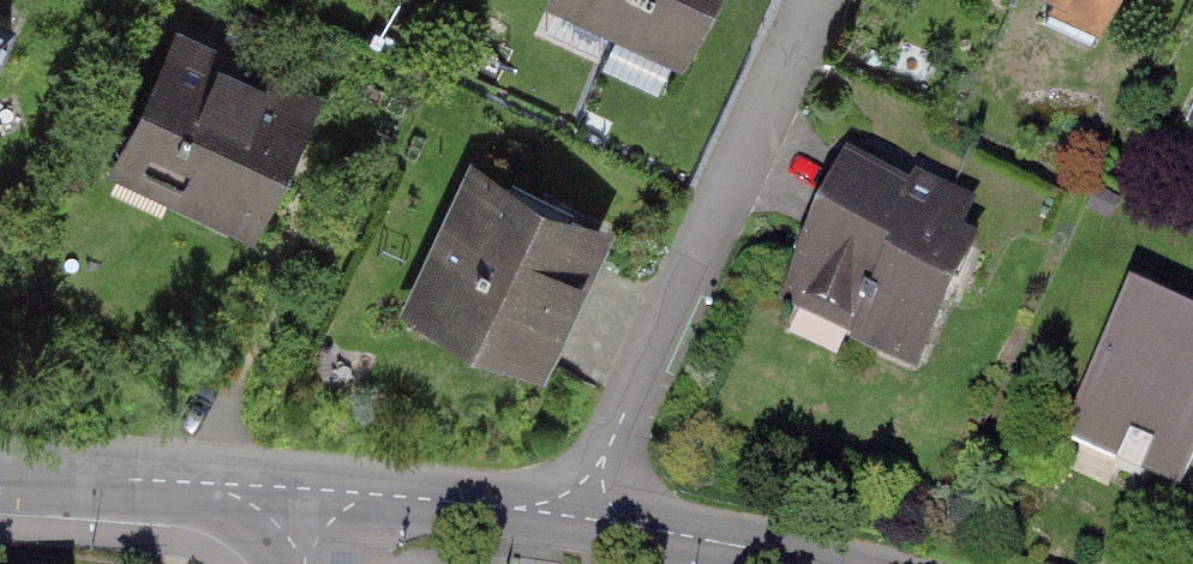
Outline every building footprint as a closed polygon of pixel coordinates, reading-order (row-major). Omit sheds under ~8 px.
[(611,18),(619,0),(567,0),(611,18)] [(611,18),(689,49),(709,0),(619,0),(611,18)] [(1122,37),(1140,0),(1044,0),(1122,37)] [(309,117),(160,40),(106,145),(255,222),(309,117)] [(1183,99),(1192,104),(1192,78),(1183,99)] [(536,386),(616,201),(459,134),(379,319),(536,386)] [(1028,234),(842,148),(772,298),(958,384),(1028,234)] [(1113,267),(1056,406),(1192,462),(1192,300),(1113,267)]
